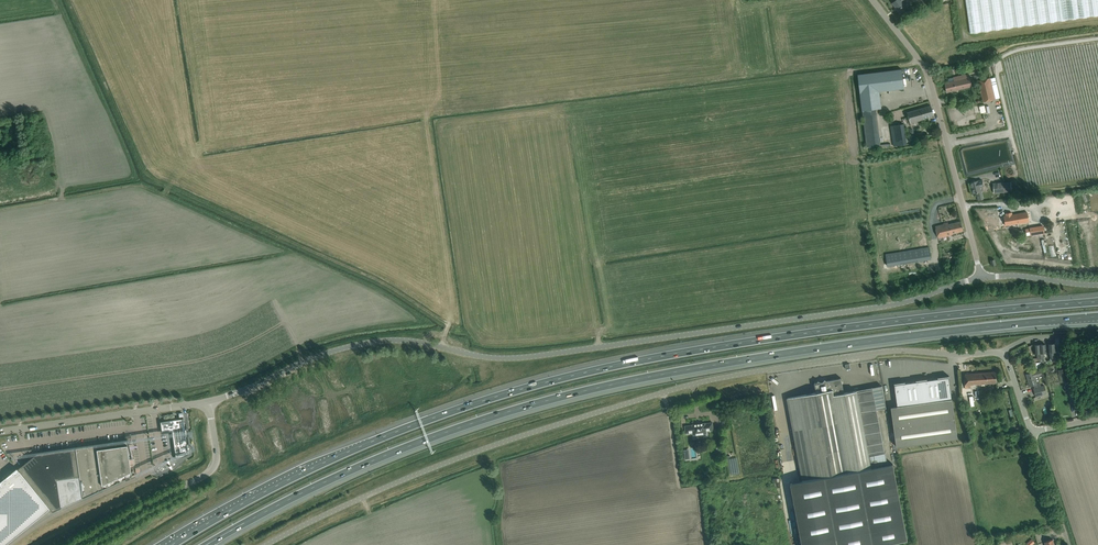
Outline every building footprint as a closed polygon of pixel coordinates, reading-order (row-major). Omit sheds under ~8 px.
[(892,3),(900,13),(907,8),(902,1),(904,0),(896,0),(892,3)] [(862,110),(867,148),(881,147),(876,109),(881,108),(879,91),(904,88),(902,69),(857,74),(862,110)] [(946,92),(972,86),(970,76),(960,78),(959,76),(953,77),(954,81),(944,83),(946,92)] [(995,99),(990,77),(978,80),(983,101),(995,99)] [(924,119),(924,118),(933,115),(930,106),(907,112),(910,123),(924,119)] [(904,123),(890,126),(893,146),(907,144),(904,123)] [(983,186),(982,179),(978,180),(970,182),(972,189),(973,193),(980,192),(981,191),(982,191),(983,190),(983,189),(982,186),(983,186)] [(1011,191),(1011,182),(993,183),(994,193),(1011,191)] [(874,208),(884,207),(883,193),(873,194),(874,208)] [(1049,203),(1038,204),(1039,211),(1049,210),(1049,203)] [(1006,216),(1003,216),(1005,225),(1028,221),(1027,212),(1012,215),(1012,213),(1011,212),(1005,213),(1006,216)] [(963,230),(961,221),(948,223),(948,222),(935,226),(938,238),(947,236),(947,234),(963,230)] [(1044,227),(1031,230),(1032,237),(1045,235),(1044,227)] [(931,259),(929,247),(886,254),(887,266),(931,259)] [(1058,370),(1061,382),(1069,380),(1065,368),(1058,370)] [(1035,388),(1038,387),(1037,383),(1037,384),(1036,382),(1039,382),(1038,376),(1042,374),(1041,370),(1033,372),(1026,374),(1030,386),(1034,385),(1035,388)] [(964,379),(964,384),(965,388),(969,388),(969,385),(973,385),(973,383),(977,382),(977,384),(996,383),(996,372),(965,374),(965,379),(964,379)] [(950,388),(950,383),(950,382),(949,376),(937,377),(938,378),(937,378),(927,380),(927,379),(916,380),(916,381),(906,383),(905,383),(905,381),(894,383),(895,390),(896,395),(895,395),(896,395),(896,401),(897,405),(897,406),(891,407),(896,447),(957,438),(952,398),(952,397),(951,393),(950,388)] [(907,539),(890,451),(884,452),(872,387),(844,393),(841,378),(827,381),(824,379),(823,381),(820,382),(818,380),(816,383),(814,383),(816,392),(787,398),(803,481),(790,483),(802,544),(875,544),(907,539)] [(1038,387),(1035,388),(1034,388),(1036,396),(1046,393),(1044,385),(1038,387)] [(183,418),(160,421),(162,432),(172,431),(175,454),(175,457),(183,457),(188,454),(188,452),(187,449),(188,449),(188,444),(187,444),(185,436),(186,436),(185,429),(184,429),(183,418)] [(706,430),(713,429),(712,422),(705,423),(692,424),(692,425),(685,426),(686,433),(693,432),(693,435),(706,433),(706,430)] [(128,445),(129,445),(128,440),(108,443),(107,443),(100,444),(100,445),(97,446),(96,445),(88,446),(87,446),(86,446),(75,448),(82,498),(97,491),(98,490),(98,491),(117,483),(116,482),(117,482),(131,476),(129,459),(132,459),(131,452),(129,452),(128,445)] [(82,498),(75,448),(67,449),(66,449),(46,452),(45,452),(37,453),(17,469),(49,508),(52,512),(61,508),(78,500),(82,498)] [(49,508),(17,469),(16,468),(16,469),(0,482),(0,484),(0,544),(4,544),(49,508)]
